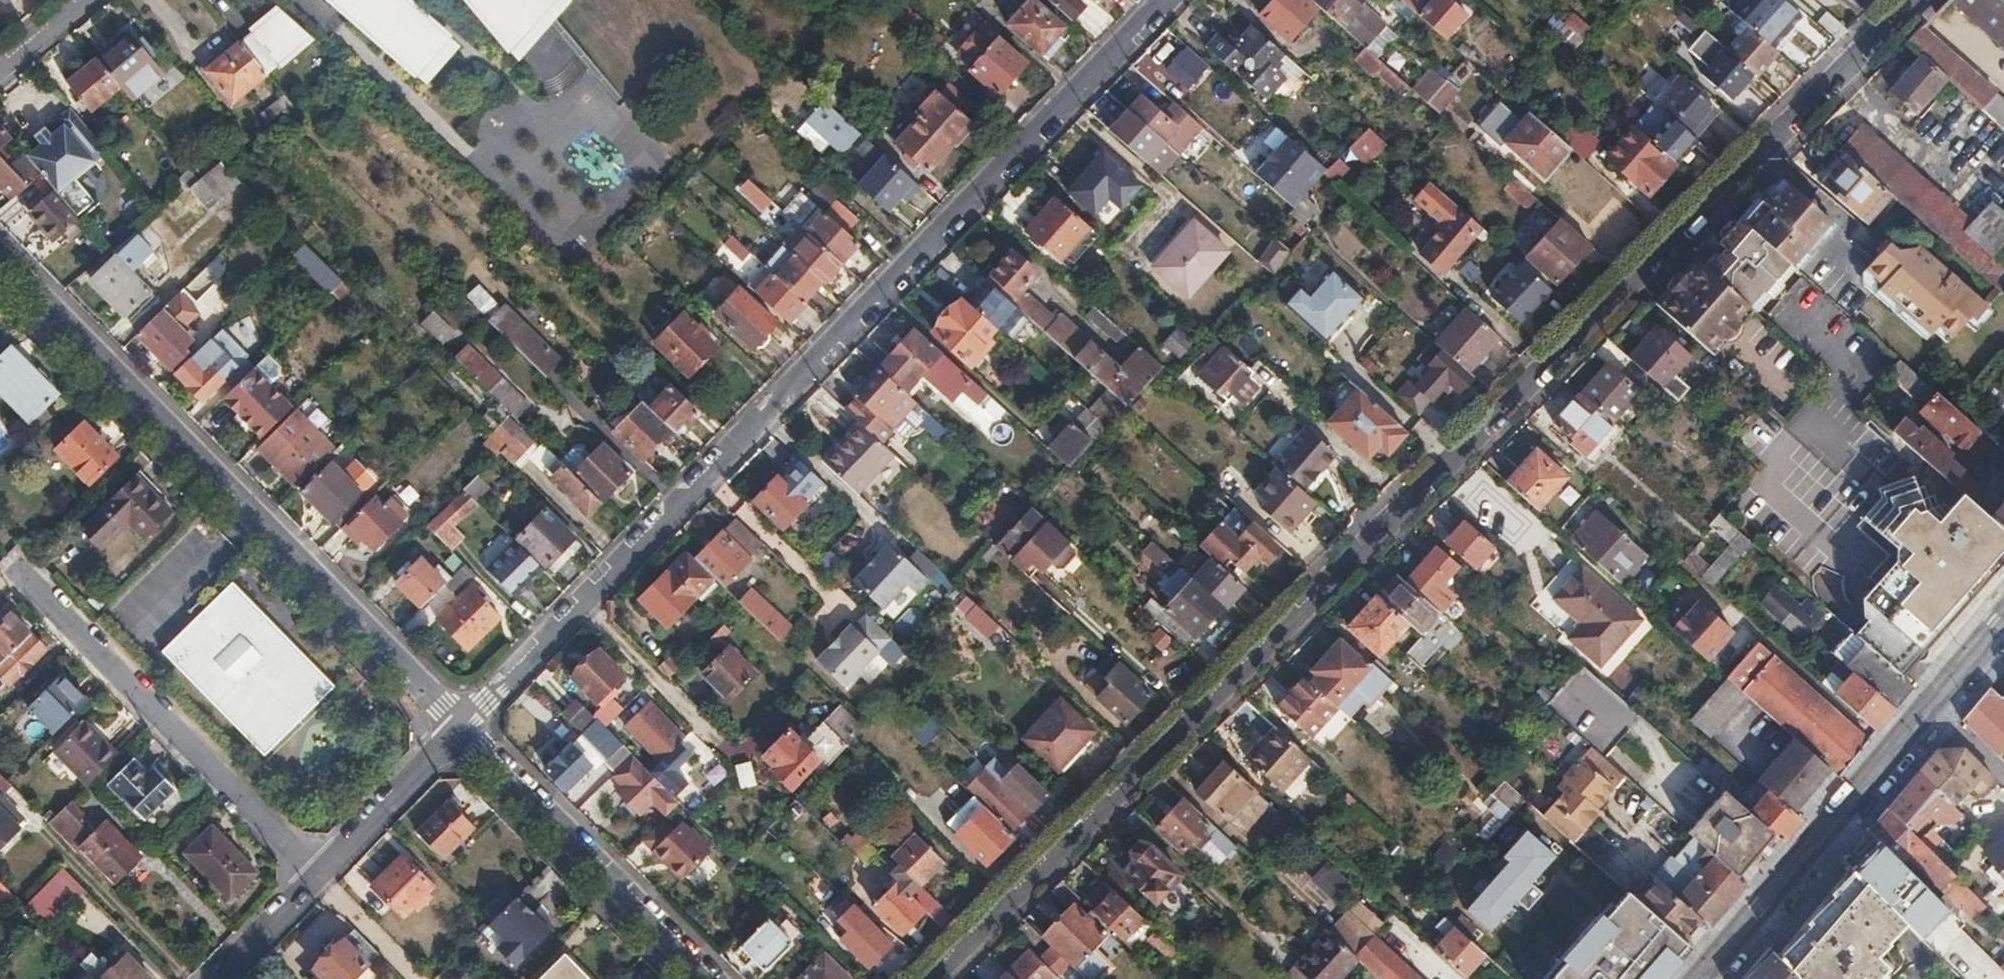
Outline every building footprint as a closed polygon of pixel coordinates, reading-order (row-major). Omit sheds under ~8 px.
[(391,67),(422,42),(419,37),(428,29),(403,0),(334,0),(391,67)] [(508,42),(545,10),(540,5),(546,0),(470,0),(508,42)] [(1007,25),(1048,59),(1064,40),(1056,34),(1063,27),(1031,0),(1029,0),(1007,25)] [(1071,19),(1084,5),(1079,0),(1050,0),(1071,19)] [(1262,15),(1290,39),(1314,8),(1305,0),(1275,0),(1262,15)] [(1365,48),(1367,49),(1386,26),(1362,6),(1356,0),(1312,0),(1365,48)] [(1445,37),(1465,13),(1450,0),(1402,0),(1445,37)] [(1738,16),(1741,18),(1773,47),(1800,16),(1783,0),(1753,0),(1738,16)] [(2000,45),(2003,48),(2003,5),(1999,0),(1951,0),(2000,45)] [(280,8),(263,22),(291,53),(307,40),(280,8)] [(1736,35),(1726,46),(1756,72),(1760,76),(1781,53),(1773,47),(1741,18),(1732,29),(1737,33),(1736,35)] [(263,22),(240,41),(268,72),(291,53),(263,22)] [(1001,36),(986,22),(973,39),(959,55),(973,67),(970,71),(996,95),(1024,63),(998,40),(1001,36)] [(1285,53),(1251,23),(1235,40),(1233,42),(1230,42),(1227,41),(1216,32),(1205,45),(1232,68),(1243,56),(1246,54),(1250,55),(1247,55),(1245,57),(1244,60),(1243,63),(1244,66),(1246,68),(1250,70),(1253,71),(1245,80),(1268,100),(1287,77),(1279,69),(1284,63),(1280,60),(1285,53)] [(1583,39),(1565,23),(1557,32),(1575,47),(1583,39)] [(544,88),(577,59),(547,26),(514,55),(544,88)] [(1921,27),(1905,43),(1920,57),(1946,80),(1979,110),(1995,93),(1954,56),(1921,27)] [(1709,64),(1702,72),(1733,98),(1756,72),(1726,46),(1705,29),(1690,46),(1690,47),(1709,64)] [(100,61),(121,87),(133,101),(164,76),(152,62),(159,56),(143,37),(138,41),(132,35),(100,61)] [(268,72),(240,41),(207,70),(233,102),(268,72)] [(1185,44),(1165,67),(1188,86),(1208,64),(1196,54),(1185,44)] [(1367,49),(1365,48),(1356,58),(1356,61),(1374,75),(1377,72),(1402,92),(1408,84),(1367,49)] [(1392,50),(1384,61),(1399,72),(1407,60),(1392,50)] [(100,61),(97,57),(66,82),(91,111),(121,87),(100,61)] [(1946,80),(1920,57),(1890,92),(1915,114),(1946,80)] [(1434,69),(1415,90),(1425,99),(1428,102),(1447,80),(1434,69)] [(1677,77),(1654,102),(1671,117),(1694,136),(1716,111),(1677,77)] [(1447,80),(1428,102),(1439,111),(1458,89),(1447,80)] [(832,87),(821,99),(825,103),(846,122),(857,110),(832,87)] [(920,118),(896,142),(906,152),(901,157),(913,167),(917,162),(927,171),(951,145),(953,148),(974,124),(954,106),(936,90),(915,113),(920,118)] [(1995,93),(1979,110),(2001,130),(2003,132),(2003,101),(1995,93)] [(265,112),(271,120),(277,115),(293,103),(286,94),(265,112)] [(1141,96),(1129,109),(1163,139),(1175,126),(1191,139),(1202,127),(1174,103),(1163,116),(1141,96)] [(60,121),(23,152),(25,154),(41,174),(49,183),(53,188),(71,173),(90,157),(86,152),(99,142),(62,98),(50,109),(60,121)] [(811,125),(842,153),(860,134),(854,129),(846,122),(825,103),(808,121),(811,125)] [(1129,109),(1110,129),(1157,172),(1176,151),(1163,139),(1129,109)] [(1568,145),(1529,112),(1508,136),(1522,147),(1523,150),(1518,155),(1544,177),(1570,147),(1568,145)] [(1671,117),(1650,140),(1676,162),(1683,155),(1688,159),(1695,152),(1690,148),(1697,139),(1694,136),(1671,117)] [(12,138),(0,124),(0,149),(12,138)] [(1368,127),(1347,148),(1366,162),(1384,141),(1368,127)] [(1582,128),(1568,145),(1570,147),(1590,165),(1605,146),(1582,128)] [(1648,193),(1672,165),(1630,128),(1605,157),(1648,193)] [(1898,202),(1930,230),(1977,273),(1997,251),(2003,244),(2003,215),(1999,210),(1973,237),(1913,182),(1855,132),(1839,150),(1891,195),(1898,202)] [(1290,136),(1256,174),(1269,184),(1283,168),(1276,162),(1296,141),(1290,136)] [(1522,147),(1508,136),(1503,141),(1518,155),(1523,150),(1522,147)] [(873,167),(858,184),(873,198),(887,210),(898,197),(902,201),(917,184),(868,141),(858,153),(873,167)] [(1269,184),(1270,186),(1294,207),(1304,196),(1322,172),(1326,169),(1298,143),(1296,141),(1276,162),(1283,168),(1269,184)] [(1122,167),(1104,150),(1069,189),(1095,210),(1109,195),(1121,204),(1139,183),(1122,167)] [(1865,224),(1891,195),(1839,150),(1813,178),(1865,224)] [(13,198),(26,186),(23,182),(35,172),(24,158),(11,169),(0,157),(0,184),(13,198)] [(221,161),(197,180),(188,188),(204,208),(206,209),(238,181),(221,161)] [(801,191),(773,166),(761,178),(777,192),(779,190),(792,201),(801,191)] [(177,181),(184,191),(188,188),(197,180),(189,171),(177,181)] [(71,173),(53,188),(55,190),(73,211),(91,196),(71,173)] [(1536,198),(1513,178),(1505,187),(1528,206),(1536,198)] [(773,201),(749,180),(741,188),(765,210),(773,201)] [(1442,272),(1482,228),(1460,208),(1451,200),(1431,182),(1416,199),(1444,224),(1419,252),(1442,272)] [(1758,200),(1741,220),(1769,246),(1789,264),(1793,267),(1829,226),(1787,188),(1785,188),(1776,198),(1766,199),(1762,204),(1758,200)] [(73,211),(55,190),(30,212),(54,241),(62,234),(68,241),(81,231),(75,224),(81,219),(73,211)] [(1090,225),(1056,195),(1027,229),(1060,258),(1090,225)] [(1304,196),(1294,207),(1290,213),(1302,224),(1315,207),(1304,196)] [(834,203),(824,213),(846,232),(856,222),(834,203)] [(824,213),(807,232),(809,235),(841,263),(858,244),(846,232),(824,213)] [(1612,264),(1562,220),(1542,241),(1535,235),(1521,251),(1557,283),(1581,254),(1603,273),(1612,264)] [(1704,244),(1690,257),(1694,260),(1698,264),(1748,306),(1759,292),(1769,300),(1783,284),(1776,278),(1789,264),(1769,246),(1741,220),(1718,245),(1723,249),(1718,255),(1704,244)] [(1191,221),(1152,264),(1187,296),(1227,252),(1191,221)] [(109,253),(97,263),(101,267),(89,278),(124,314),(140,298),(148,291),(150,289),(133,270),(152,252),(135,233),(109,253)] [(750,252),(732,235),(725,244),(743,260),(750,252)] [(809,235),(791,254),(823,283),(841,263),(809,235)] [(1258,260),(1272,273),(1291,250),(1277,239),(1258,260)] [(305,242),(295,253),(319,278),(317,281),(329,293),(342,280),(305,242)] [(1888,243),(1884,246),(1875,248),(1876,256),(1866,269),(1881,283),(1881,284),(1878,288),(1930,334),(1938,325),(1950,336),(1968,316),(1973,321),(1987,306),(1941,264),(1918,244),(1915,246),(1896,249),(1889,243),(1888,243)] [(766,266),(773,273),(806,303),(823,283),(791,254),(783,247),(766,266)] [(1010,250),(984,279),(1021,312),(1027,317),(1085,368),(1108,388),(1126,404),(1127,405),(1162,367),(1139,346),(1120,367),(1057,312),(1053,317),(1021,290),(1036,272),(1010,250)] [(1977,273),(2003,298),(2003,282),(1998,277),(2003,270),(2003,260),(2003,257),(1997,251),(1977,273)] [(1525,267),(1520,262),(1501,283),(1507,287),(1525,267)] [(1748,306),(1698,264),(1673,293),(1720,334),(1723,336),(1726,337),(1730,337),(1734,335),(1737,331),(1738,327),(1737,322),(1736,319),(1748,306)] [(1507,287),(1501,283),(1492,294),(1520,319),(1550,287),(1525,267),(1507,287)] [(1328,339),(1365,296),(1333,268),(1311,294),(1302,286),(1286,303),(1328,339)] [(773,273),(755,293),(789,324),(807,304),(806,303),(773,273)] [(727,301),(714,314),(751,349),(762,350),(770,342),(770,336),(771,332),(776,326),(776,323),(728,279),(717,291),(727,301)] [(966,300),(997,328),(999,330),(1008,338),(1027,317),(1021,312),(984,279),(966,300)] [(148,291),(140,298),(147,305),(154,297),(148,291)] [(1673,293),(1659,308),(1706,349),(1711,345),(1714,340),(1720,334),(1673,293)] [(474,305),(463,294),(453,304),(464,315),(474,305)] [(966,300),(962,296),(934,329),(972,364),(992,342),(988,339),(997,328),(966,300)] [(549,372),(560,361),(503,304),(488,319),(546,376),(549,372)] [(474,305),(464,315),(477,327),(487,318),(474,305)] [(1113,321),(1095,305),(1088,314),(1124,345),(1131,338),(1113,321)] [(165,306),(137,334),(170,368),(185,352),(182,348),(189,340),(183,334),(187,330),(165,306)] [(1497,336),(1467,307),(1437,341),(1438,343),(1442,346),(1467,369),(1497,336)] [(418,323),(440,344),(453,330),(430,309),(418,323)] [(682,315),(656,344),(688,376),(716,348),(682,315)] [(1656,325),(1628,357),(1649,377),(1676,401),(1688,387),(1675,376),(1692,357),(1681,347),(1685,342),(1678,336),(1674,341),(1656,325)] [(225,327),(177,374),(201,400),(223,379),(232,388),(239,381),(256,365),(246,356),(249,353),(225,327)] [(878,367),(906,391),(922,375),(953,402),(962,391),(973,380),(942,352),(914,328),(878,367)] [(1177,329),(1165,343),(1178,355),(1191,341),(1177,329)] [(1475,377),(1467,369),(1442,346),(1438,343),(1437,341),(1422,358),(1431,367),(1416,384),(1411,380),(1397,396),(1419,416),(1444,388),(1450,394),(1455,389),(1460,393),(1475,377)] [(14,342),(0,357),(0,393),(28,423),(44,407),(62,389),(14,342)] [(468,346),(456,358),(515,418),(527,406),(468,346)] [(1238,358),(1224,346),(1195,376),(1212,391),(1213,391),(1216,388),(1228,399),(1230,399),(1235,393),(1243,401),(1258,385),(1250,378),(1255,372),(1249,367),(1241,358),(1238,358)] [(232,388),(222,398),(261,438),(274,424),(292,407),(270,384),(278,376),(278,366),(267,354),(266,356),(258,363),(256,365),(239,381),(232,388)] [(1915,374),(1899,360),(1888,372),(1921,400),(1932,388),(1915,374)] [(1608,365),(1581,394),(1613,422),(1638,393),(1608,365)] [(906,391),(878,367),(854,394),(855,395),(844,407),(860,422),(879,439),(890,426),(915,399),(906,391)] [(1978,389),(2003,412),(2003,391),(1988,377),(1978,389)] [(1351,382),(1347,378),(1342,380),(1338,385),(1335,389),(1333,395),(1334,400),(1336,405),(1330,411),(1335,415),(1340,410),(1344,413),(1333,425),(1368,457),(1379,447),(1387,455),(1395,447),(1393,444),(1407,430),(1351,382)] [(973,380),(962,391),(978,405),(988,394),(973,380)] [(669,386),(649,407),(671,429),(676,432),(684,424),(687,427),(699,415),(669,386)] [(1126,404),(1108,388),(1089,408),(1107,425),(1126,404)] [(1990,441),(1975,428),(1936,392),(1918,412),(1941,433),(1943,431),(1960,447),(1963,447),(1975,458),(1979,454),(2003,476),(2003,454),(1990,441)] [(1613,422),(1581,394),(1556,423),(1573,439),(1571,443),(1594,464),(1603,453),(1594,444),(1613,422)] [(649,407),(644,402),(614,433),(643,461),(671,429),(649,407)] [(261,438),(254,444),(259,448),(298,411),(294,406),(292,407),(274,424),(261,438)] [(44,407),(28,423),(22,432),(29,440),(51,417),(52,416),(44,407)] [(298,411),(259,448),(295,485),(332,447),(298,411)] [(487,412),(481,418),(494,431),(500,425),(487,412)] [(1051,427),(1058,434),(1069,421),(1063,415),(1062,415),(1051,427)] [(500,425),(494,431),(506,443),(506,445),(499,451),(516,468),(535,449),(535,447),(507,419),(500,425)] [(1892,432),(1937,471),(1963,495),(1989,519),(2003,532),(2003,499),(1995,510),(1977,493),(1980,489),(1947,457),(1950,454),(1920,427),(1917,431),(1904,419),(1892,432)] [(1983,419),(1975,428),(1990,441),(1998,432),(1983,419)] [(1058,434),(1047,446),(1066,463),(1068,466),(1085,447),(1089,445),(1093,441),(1069,421),(1058,434)] [(844,445),(826,464),(855,492),(893,452),(879,439),(860,422),(842,442),(844,445)] [(85,423),(56,451),(89,485),(118,457),(85,423)] [(1302,428),(1272,462),(1279,469),(1302,489),(1335,453),(1320,439),(1304,425),(1302,428)] [(504,444),(494,434),(483,444),(493,455),(504,444)] [(576,442),(558,460),(571,472),(575,470),(590,454),(576,442)] [(601,443),(590,454),(575,470),(604,499),(631,471),(601,443)] [(1536,449),(1506,483),(1538,511),(1568,477),(1536,449)] [(328,457),(300,485),(304,489),(331,461),(328,457)] [(558,460),(557,458),(545,469),(573,497),(571,500),(587,515),(601,501),(571,472),(558,460)] [(331,461),(304,489),(305,491),(332,519),(334,519),(361,492),(374,478),(356,460),(343,472),(339,467),(333,461),(331,461)] [(1302,489),(1279,469),(1258,492),(1268,501),(1262,508),(1288,532),(1302,518),(1299,515),(1314,500),(1302,489)] [(477,474),(463,488),(466,490),(476,501),(489,487),(477,474)] [(778,476),(755,500),(782,526),(805,502),(778,476)] [(135,477),(93,516),(114,537),(128,524),(144,540),(170,513),(135,477)] [(1854,634),(1901,675),(1908,667),(1918,657),(1924,657),(1929,650),(1929,645),(1957,612),(2003,557),(2003,532),(1989,519),(1963,495),(1943,519),(1937,519),(1940,507),(1934,497),(1928,498),(1924,487),(1917,488),(1914,477),(1877,489),(1879,498),(1853,527),(1885,555),(1866,578),(1877,588),(1868,599),(1876,607),(1859,627),(1854,634)] [(1565,483),(1556,496),(1570,505),(1579,492),(1565,483)] [(466,490),(428,525),(450,547),(461,536),(461,533),(453,525),(477,502),(476,501),(466,490)] [(361,492),(334,519),(341,527),(367,500),(361,492)] [(341,527),(340,527),(358,545),(363,540),(373,548),(400,522),(373,495),(367,500),(341,527)] [(1032,506),(995,547),(1021,571),(1033,558),(1039,552),(1049,562),(1057,569),(1064,568),(1077,554),(1077,546),(1059,531),(1032,506)] [(544,510),(518,536),(546,565),(573,538),(544,510)] [(1596,512),(1571,540),(1623,585),(1636,570),(1634,568),(1644,556),(1596,512)] [(1220,518),(1198,545),(1213,557),(1235,578),(1258,553),(1267,562),(1280,548),(1242,514),(1230,527),(1220,518)] [(1739,532),(1719,514),(1710,524),(1730,542),(1739,532)] [(114,537),(93,516),(82,525),(82,531),(100,549),(114,537)] [(723,529),(694,558),(714,578),(723,586),(732,576),(750,558),(750,556),(744,549),(757,536),(756,535),(736,516),(723,529)] [(499,539),(488,519),(462,533),(473,553),(499,539)] [(1464,521),(1445,542),(1475,569),(1494,547),(1464,521)] [(1708,568),(1701,576),(1713,586),(1750,542),(1739,532),(1730,542),(1708,568)] [(969,535),(957,548),(966,557),(977,544),(969,535)] [(514,595),(542,567),(521,547),(514,539),(485,567),(514,595)] [(939,569),(917,548),(905,560),(887,544),(873,558),(865,568),(851,583),(880,609),(904,585),(915,594),(939,569)] [(1436,547),(1405,581),(1439,612),(1453,597),(1441,586),(1458,567),(1436,547)] [(686,551),(669,568),(696,595),(714,578),(694,558),(686,551)] [(1176,580),(1185,570),(1163,551),(1155,560),(1176,580)] [(118,552),(108,568),(125,579),(135,563),(118,552)] [(1039,552),(1033,558),(1043,568),(1049,562),(1039,552)] [(1684,558),(1683,560),(1701,576),(1708,568),(1690,552),(1684,558)] [(865,568),(873,558),(869,555),(861,564),(865,568)] [(1193,578),(1223,604),(1226,607),(1245,586),(1235,578),(1213,557),(1193,578)] [(396,582),(420,606),(444,583),(420,559),(413,566),(401,577),(396,582)] [(396,572),(401,577),(413,566),(408,560),(396,572)] [(469,585),(477,576),(465,563),(444,583),(458,596),(438,616),(469,649),(499,617),(469,585)] [(1583,565),(1553,598),(1580,624),(1568,638),(1600,666),(1641,619),(1583,565)] [(696,595),(669,568),(639,599),(666,625),(696,595)] [(1377,597),(1408,623),(1422,636),(1406,654),(1420,667),(1441,643),(1447,649),(1462,633),(1439,612),(1405,581),(1397,575),(1377,597)] [(1193,577),(1156,618),(1163,625),(1174,635),(1175,636),(1186,646),(1223,604),(1193,578),(1193,577)] [(244,736),(247,736),(256,737),(267,736),(278,733),(286,730),(306,711),(310,699),(312,691),(313,680),(312,677),(309,675),(312,671),(314,669),(285,638),(277,639),(264,626),(265,618),(233,586),(165,653),(194,684),(205,674),(206,675),(203,680),(201,685),(201,689),(202,692),(206,696),(210,698),(215,698),(219,698),(223,695),(224,696),(214,705),(244,736)] [(1775,586),(1761,602),(1801,638),(1823,615),(1806,599),(1798,607),(1775,586)] [(738,601),(742,605),(778,639),(793,623),(772,603),(766,608),(747,591),(738,601)] [(1377,597),(1376,596),(1348,627),(1380,654),(1408,623),(1377,597)] [(976,604),(965,616),(985,635),(996,623),(976,604)] [(1699,604),(1674,630),(1707,660),(1732,634),(1731,632),(1699,604)] [(890,636),(864,612),(854,624),(850,621),(816,658),(843,685),(890,636)] [(29,634),(11,614),(0,625),(0,663),(29,634)] [(724,623),(706,640),(712,646),(729,629),(724,623)] [(1174,635),(1163,625),(1155,634),(1166,644),(1174,635)] [(1848,629),(1829,652),(1839,661),(1893,707),(1912,684),(1901,675),(1854,634),(1848,629)] [(0,663),(0,676),(8,685),(44,650),(29,634),(0,663)] [(1836,774),(1867,738),(1831,707),(1803,682),(1758,641),(1727,676),(1745,692),(1793,735),(1828,767),(1836,774)] [(1317,678),(1311,684),(1337,708),(1346,716),(1363,698),(1369,704),(1391,680),(1374,665),(1371,669),(1338,642),(1312,670),(1318,676),(1317,678)] [(730,648),(703,673),(729,698),(755,672),(730,648)] [(602,707),(595,713),(598,716),(607,725),(623,709),(611,698),(613,696),(611,694),(617,688),(614,685),(625,674),(600,649),(571,677),(602,707)] [(668,655),(658,665),(668,676),(678,667),(668,655)] [(1834,694),(1874,729),(1893,707),(1839,661),(1832,670),(1844,682),(1834,694)] [(1109,680),(1097,694),(1127,723),(1151,696),(1116,662),(1105,675),(1109,680)] [(1565,684),(1545,706),(1561,720),(1591,747),(1605,758),(1641,717),(1632,708),(1622,699),(1582,664),(1565,684)] [(328,688),(312,671),(309,675),(312,677),(313,680),(312,691),(310,699),(306,711),(328,688)] [(27,708),(53,735),(76,713),(88,701),(61,674),(27,708)] [(1710,696),(1688,720),(1707,736),(1745,692),(1727,676),(1710,696)] [(1311,684),(1304,677),(1278,705),(1289,715),(1299,724),(1311,736),(1323,722),(1337,708),(1311,684)] [(1025,732),(1060,698),(1043,681),(1021,702),(1013,720),(1025,732)] [(1962,720),(1996,755),(2003,747),(2003,704),(2000,700),(1988,689),(1962,720)] [(1627,693),(1622,699),(1632,708),(1637,702),(1627,693)] [(1060,698),(1025,732),(1022,736),(1056,768),(1094,730),(1060,698)] [(582,701),(567,715),(582,731),(584,730),(598,716),(595,713),(582,701)] [(661,760),(650,771),(673,797),(689,780),(676,768),(689,754),(680,745),(680,742),(682,740),(670,729),(673,726),(649,703),(627,726),(661,760)] [(1299,724),(1289,715),(1284,721),(1295,730),(1299,724)] [(598,716),(584,730),(585,731),(604,751),(608,756),(605,760),(615,772),(633,755),(634,754),(624,743),(607,725),(598,716)] [(52,752),(86,786),(89,783),(116,757),(118,755),(85,721),(67,738),(52,752)] [(845,744),(825,724),(815,733),(838,756),(847,746),(845,744)] [(684,738),(673,726),(670,729),(682,740),(684,738)] [(800,781),(807,788),(823,771),(816,764),(819,760),(790,729),(764,755),(777,768),(774,771),(791,789),(800,781)] [(1291,742),(1278,729),(1260,749),(1258,746),(1256,746),(1245,758),(1280,789),(1309,758),(1291,742)] [(256,737),(247,736),(263,752),(286,730),(278,733),(267,736),(256,737)] [(604,751),(585,731),(571,744),(591,764),(595,768),(605,760),(608,756),(604,751)] [(1793,735),(1769,762),(1805,795),(1828,767),(1793,735)] [(1526,743),(1516,755),(1523,761),(1534,750),(1526,743)] [(591,764),(571,744),(546,768),(566,788),(591,764)] [(1605,758),(1591,747),(1566,776),(1569,780),(1600,806),(1610,795),(1625,777),(1605,758)] [(1937,748),(1918,772),(1951,805),(1971,784),(1982,794),(1994,782),(1960,747),(1937,748)] [(615,772),(613,775),(623,786),(620,790),(641,812),(652,801),(667,815),(678,804),(633,755),(615,772)] [(994,755),(984,765),(1001,781),(1003,780),(1035,809),(1048,795),(1017,765),(1011,771),(994,755)] [(1703,757),(1695,766),(1723,790),(1732,798),(1743,786),(1714,761),(1712,763),(1705,757),(1703,757)] [(133,758),(108,784),(143,819),(172,790),(172,788),(154,769),(152,769),(148,774),(133,758)] [(733,764),(738,788),(753,785),(748,761),(733,764)] [(1212,774),(1205,782),(1196,791),(1229,821),(1256,792),(1223,762),(1212,774)] [(1769,762),(1756,779),(1768,790),(1791,811),(1805,795),(1769,762)] [(1200,777),(1205,782),(1212,774),(1207,769),(1200,777)] [(991,806),(988,808),(999,819),(1002,816),(1014,828),(1028,813),(984,770),(971,785),(991,806)] [(1918,772),(1887,808),(1928,849),(1941,836),(1931,826),(1942,818),(1949,824),(1959,813),(1951,805),(1918,772)] [(967,788),(952,774),(942,784),(957,798),(967,788)] [(0,775),(0,796),(10,786),(6,782),(0,775)] [(1567,792),(1545,817),(1575,843),(1603,810),(1599,807),(1600,806),(1569,780),(1562,787),(1567,792)] [(1505,782),(1503,781),(1491,794),(1512,813),(1524,799),(1505,782)] [(1700,817),(1686,832),(1693,838),(1706,849),(1737,875),(1749,861),(1772,834),(1749,813),(1732,798),(1723,790),(1700,817)] [(1768,790),(1749,813),(1772,834),(1780,841),(1799,818),(1791,811),(1768,790)] [(985,805),(974,795),(947,824),(957,834),(985,805)] [(1599,807),(1603,810),(1614,799),(1610,795),(1600,806),(1599,807)] [(1227,856),(1237,847),(1182,798),(1156,827),(1178,847),(1188,837),(1200,847),(1207,839),(1227,856)] [(0,799),(0,845),(17,829),(14,825),(18,821),(19,819),(0,799)] [(911,807),(903,800),(895,809),(916,829),(924,821),(911,807)] [(451,801),(418,832),(443,858),(475,826),(451,801)] [(60,811),(47,823),(60,836),(75,851),(86,862),(109,887),(139,859),(105,823),(102,825),(98,820),(92,824),(70,802),(60,811)] [(988,808),(985,805),(957,834),(984,860),(1011,831),(999,819),(988,808)] [(1993,807),(1974,827),(1980,833),(1999,813),(1993,807)] [(1887,808),(1868,831),(1879,842),(1898,862),(1907,853),(1944,891),(1937,900),(1952,915),(1972,893),(1948,869),(1928,849),(1887,808)] [(831,812),(823,818),(829,826),(837,819),(831,812)] [(651,831),(643,839),(682,879),(711,851),(682,821),(675,828),(664,818),(651,831)] [(1525,907),(1542,886),(1532,877),(1555,849),(1525,823),(1501,851),(1505,855),(1461,906),(1488,928),(1514,897),(1525,907)] [(184,854),(225,895),(239,882),(243,885),(255,873),(211,828),(184,854)] [(1983,851),(1998,865),(1994,868),(2003,878),(2003,830),(1983,851)] [(847,832),(841,838),(868,864),(879,853),(857,832),(852,836),(847,832)] [(914,833),(890,856),(899,864),(919,884),(942,860),(916,833),(914,833)] [(1706,849),(1693,838),(1690,842),(1702,853),(1706,849)] [(1181,876),(1143,840),(1139,840),(1128,852),(1130,860),(1129,862),(1122,870),(1155,902),(1157,902),(1181,876)] [(1690,842),(1675,859),(1700,881),(1727,904),(1745,883),(1737,875),(1706,849),(1702,853),(1690,842)] [(1879,842),(1851,870),(1903,922),(1923,940),(1952,915),(1937,900),(1898,862),(1879,842)] [(1675,859),(1671,856),(1653,878),(1659,882),(1654,888),(1685,915),(1691,908),(1703,919),(1709,925),(1727,904),(1700,881),(1675,859)] [(404,857),(374,887),(403,915),(415,904),(419,907),(430,896),(426,892),(433,885),(404,857)] [(1324,863),(1309,879),(1328,898),(1344,882),(1324,863)] [(927,910),(944,927),(953,918),(919,884),(899,864),(891,873),(898,880),(874,904),(902,932),(927,910)] [(61,869),(23,906),(41,924),(45,928),(84,891),(61,869)] [(1851,870),(1840,883),(1890,935),(1903,922),(1881,901),(1851,870)] [(1093,897),(1087,903),(1123,938),(1142,918),(1096,872),(1084,884),(1093,893),(1093,897)] [(1653,878),(1636,899),(1685,940),(1703,919),(1691,908),(1685,915),(1654,888),(1659,882),(1653,878)] [(1052,891),(1069,908),(1044,934),(1074,964),(1072,967),(1085,978),(1098,978),(1109,968),(1091,951),(1091,949),(1105,935),(1105,933),(1075,902),(1075,900),(1077,899),(1077,896),(1061,881),(1052,891)] [(0,882),(0,903),(2,905),(12,895),(0,882)] [(239,882),(225,895),(229,899),(243,885),(239,882)] [(1779,956),(1802,978),(1858,978),(1859,978),(1874,978),(1888,965),(1877,954),(1887,944),(1885,940),(1890,935),(1840,883),(1812,917),(1779,956)] [(775,896),(781,890),(776,885),(769,891),(775,896)] [(503,888),(480,911),(490,922),(514,899),(503,888)] [(1691,946),(1685,940),(1636,899),(1624,889),(1547,978),(1663,978),(1691,946)] [(490,922),(506,938),(499,945),(517,963),(550,930),(517,896),(514,899),(490,922)] [(892,942),(852,902),(835,919),(845,929),(838,936),(868,966),(892,942)] [(1350,915),(1331,935),(1353,954),(1371,935),(1350,915)] [(1378,933),(1409,957),(1423,939),(1391,916),(1378,933)] [(1445,934),(1433,947),(1465,977),(1484,955),(1444,917),(1436,925),(1445,934)] [(770,918),(742,945),(766,969),(793,942),(770,918)] [(354,929),(315,968),(320,974),(314,978),(352,978),(378,953),(354,929)] [(1178,953),(1154,930),(1146,939),(1169,961),(1178,953)] [(1329,933),(1298,967),(1311,978),(1338,978),(1357,958),(1353,954),(1331,935),(1329,933)] [(1357,958),(1368,969),(1380,978),(1423,978),(1372,933),(1371,935),(1353,954),(1357,958)] [(1005,971),(1013,978),(1051,978),(1056,975),(1059,978),(1071,965),(1050,945),(1038,958),(1028,949),(1005,971)] [(1745,978),(1802,978),(1779,956),(1770,949),(1745,976),(1747,977),(1745,978)] [(799,978),(849,978),(825,953),(799,978)] [(127,954),(108,972),(102,978),(151,978),(127,954)] [(565,955),(541,978),(590,978),(565,955)] [(96,978),(102,978),(108,972),(100,964),(90,973),(96,978)] [(90,973),(85,968),(74,978),(96,978),(90,973)]
